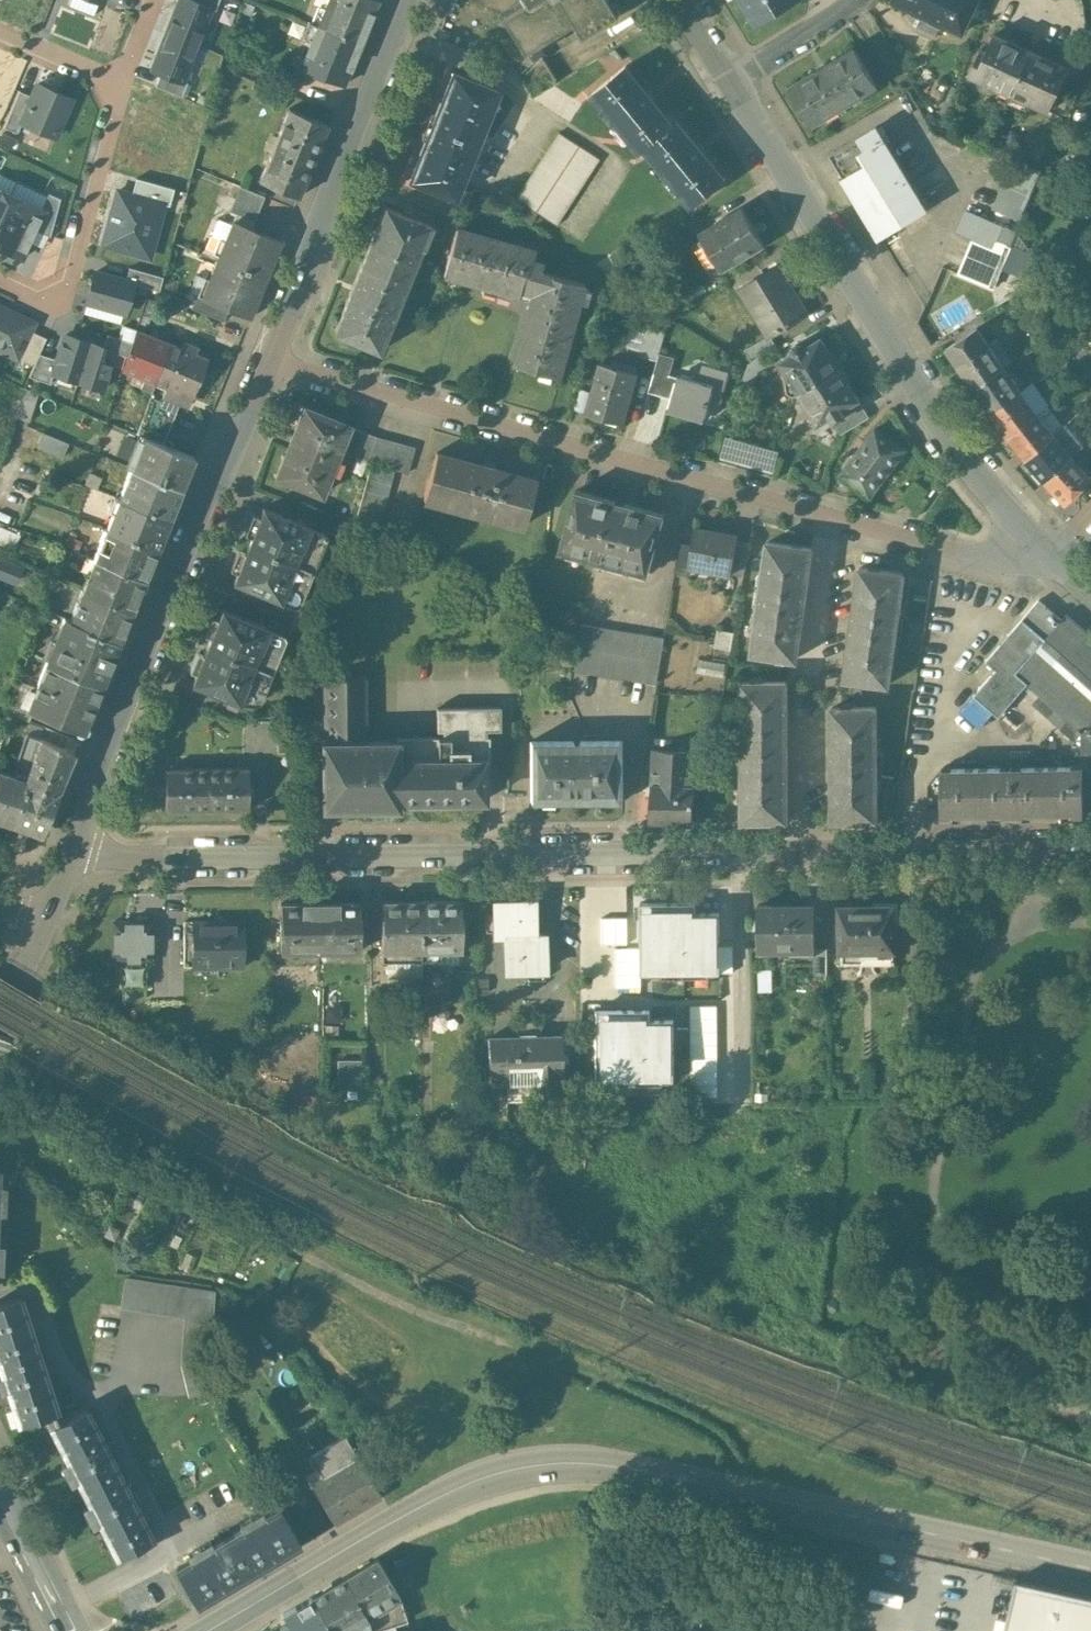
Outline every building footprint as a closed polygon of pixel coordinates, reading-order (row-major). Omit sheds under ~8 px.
[(213,2),(208,0),(178,0),(167,28),(200,40),(213,2)] [(325,9),(320,8),(313,23),(361,43),(378,0),(377,0),(329,0),(325,9)] [(529,4),(507,17),(517,34),(503,42),(511,54),(524,59),(527,51),(537,46),(576,21),(585,36),(621,15),(612,0),(527,0),(529,4)] [(757,22),(794,0),(743,0),(757,22)] [(929,17),(937,0),(893,0),(929,17)] [(929,17),(964,33),(979,0),(937,0),(929,17)] [(313,23),(308,22),(302,38),(312,42),(304,62),(310,64),(306,72),(325,80),(326,77),(344,85),(361,43),(313,23)] [(187,81),(200,40),(167,28),(153,70),(162,73),(187,81)] [(1032,50),(994,32),(986,49),(982,47),(970,74),(1012,93),(1032,50)] [(857,50),(792,89),(814,126),(879,87),(857,50)] [(1069,67),(1032,50),(1012,93),(1049,110),(1069,67)] [(674,121),(626,64),(593,91),(641,149),(645,145),(674,122),(674,121)] [(432,125),(476,144),(487,117),(482,116),(493,90),(497,92),(498,90),(453,72),(442,101),(439,100),(435,110),(437,111),(432,125)] [(187,81),(162,73),(158,86),(182,94),(187,81)] [(21,119),(59,135),(76,95),(38,79),(32,94),(21,119)] [(328,92),(303,81),(297,96),(322,107),(328,92)] [(17,129),(21,119),(32,94),(20,89),(6,125),(17,129)] [(289,108),(260,181),(299,197),(328,124),(289,108)] [(725,176),(677,118),(674,121),(674,122),(645,145),(692,203),(725,176)] [(476,144),(432,125),(426,140),(424,139),(420,150),(422,151),(410,179),(455,197),(455,195),(451,193),(461,168),(465,170),(476,144)] [(925,208),(876,127),(830,154),(880,235),(925,208)] [(560,133),(517,197),(557,223),(600,159),(560,133)] [(1012,159),(992,210),(1020,223),(1041,171),(1012,159)] [(265,197),(242,187),(233,210),(238,212),(256,219),(265,197)] [(0,189),(0,217),(11,194),(0,189)] [(113,191),(97,246),(145,259),(160,205),(113,191)] [(61,198),(49,193),(42,209),(45,210),(36,229),(50,236),(61,198)] [(11,194),(0,217),(0,247),(22,258),(36,229),(45,210),(42,209),(28,202),(11,194)] [(729,211),(714,220),(716,223),(703,230),(707,236),(697,248),(712,271),(724,264),(725,265),(766,240),(745,205),(731,214),(729,211)] [(433,225),(386,206),(357,279),(403,298),(412,276),(409,275),(421,246),(424,247),(433,225)] [(988,214),(987,218),(966,210),(957,231),(973,238),(994,248),(1004,225),(1006,221),(988,214)] [(256,219),(238,212),(234,221),(252,228),(256,219)] [(252,228),(234,221),(218,260),(266,279),(282,240),(252,228)] [(994,248),(973,238),(946,306),(976,319),(982,315),(988,299),(1002,266),(1011,244),(1017,231),(1004,225),(994,248)] [(483,286),(496,240),(458,229),(445,276),(483,286)] [(496,240),(483,286),(522,297),(524,288),(532,260),(534,250),(496,240)] [(1032,252),(1011,244),(1002,266),(1023,275),(1032,252)] [(266,279),(218,260),(210,280),(213,281),(207,295),(204,294),(204,295),(203,298),(229,308),(251,317),(266,279)] [(588,283),(545,271),(547,264),(532,260),(524,288),(536,291),(516,364),(561,377),(588,283)] [(808,310),(779,262),(741,285),(742,287),(751,282),(767,309),(759,314),(771,333),(772,333),(808,310)] [(97,268),(88,300),(129,311),(137,279),(97,268)] [(403,298),(357,279),(335,331),(382,350),(403,298)] [(229,308),(203,298),(204,295),(198,293),(193,306),(224,319),(229,308)] [(22,357),(34,330),(39,318),(0,302),(0,347),(22,357)] [(666,331),(647,325),(645,333),(640,350),(639,355),(658,360),(660,354),(666,331)] [(93,337),(65,328),(57,354),(54,368),(81,377),(93,337)] [(978,328),(948,348),(976,390),(1005,369),(1004,367),(989,344),(978,328)] [(170,342),(137,329),(124,368),(135,373),(154,380),(170,342)] [(645,333),(630,329),(625,346),(640,350),(645,333)] [(22,357),(37,362),(42,350),(47,335),(34,330),(22,357)] [(771,333),(747,347),(755,360),(779,345),(772,333),(771,333)] [(821,336),(805,346),(803,344),(801,342),(799,342),(797,342),(795,344),(794,345),(793,347),(793,349),(793,353),(780,361),(799,393),(843,366),(838,358),(834,357),(821,336)] [(93,337),(81,377),(106,385),(119,345),(93,337)] [(1013,361),(998,338),(989,344),(1004,367),(1013,361)] [(199,347),(182,340),(180,346),(196,353),(199,347)] [(180,346),(170,342),(154,380),(167,385),(181,391),(196,353),(180,346)] [(54,368),(57,354),(42,350),(37,362),(33,374),(50,379),(54,368)] [(207,357),(196,353),(181,391),(167,385),(162,397),(187,407),(207,357)] [(673,357),(660,354),(658,360),(651,384),(664,387),(668,373),(673,357)] [(635,372),(601,362),(586,412),(609,418),(611,413),(623,416),(635,372)] [(699,382),(678,376),(672,397),(669,406),(704,416),(707,403),(717,405),(726,371),(704,365),(699,382)] [(843,366),(799,393),(815,418),(827,411),(831,416),(859,398),(847,379),(848,374),(843,366)] [(1005,369),(976,390),(992,413),(1021,391),(1005,369)] [(154,380),(135,373),(131,384),(150,392),(154,380)] [(668,373),(664,387),(651,384),(649,391),(672,397),(678,376),(668,373)] [(12,382),(3,411),(15,415),(24,387),(12,382)] [(37,393),(24,387),(15,415),(28,421),(37,393)] [(1021,391),(992,413),(1010,436),(1039,412),(1037,409),(1027,398),(1021,391)] [(1034,393),(1027,398),(1037,409),(1043,404),(1034,393)] [(151,396),(136,432),(144,436),(164,444),(179,407),(151,396)] [(859,398),(831,416),(840,431),(868,413),(859,398)] [(349,424),(303,406),(275,475),(321,494),(349,424)] [(1063,426),(1046,406),(1039,412),(1055,433),(1063,426)] [(1039,412),(1010,436),(1026,458),(1055,433),(1039,412)] [(1090,439),(1072,419),(1067,423),(1085,444),(1090,439)] [(1085,444),(1067,423),(1063,426),(1055,433),(1073,455),(1085,444)] [(876,428),(875,430),(873,428),(867,436),(868,437),(866,440),(868,442),(853,461),(851,459),(849,462),(848,461),(842,469),(844,470),(842,473),(870,494),(869,495),(871,496),(873,494),(871,492),(904,449),(905,450),(908,447),(906,445),(904,447),(892,437),(894,435),(892,433),(889,438),(876,428)] [(378,436),(362,430),(353,453),(369,460),(378,436)] [(68,442),(42,431),(36,446),(62,456),(68,442)] [(729,433),(723,456),(778,469),(784,446),(729,433)] [(1055,433),(1026,458),(1046,480),(1073,455),(1055,433)] [(164,444),(144,436),(131,467),(182,488),(195,456),(164,444)] [(415,446),(378,436),(369,460),(368,464),(371,465),(395,472),(396,468),(408,471),(415,446)] [(1046,480),(1066,503),(1079,490),(1082,494),(1090,486),(1090,438),(1090,439),(1085,444),(1073,455),(1046,480)] [(536,478),(437,452),(425,499),(523,525),(536,478)] [(371,465),(352,536),(376,543),(395,472),(371,465)] [(182,488),(131,467),(119,497),(170,518),(182,488)] [(102,476),(89,471),(85,484),(97,489),(102,476)] [(664,513),(576,490),(560,549),(648,573),(664,513)] [(170,518),(119,497),(107,527),(158,548),(170,518)] [(250,542),(297,561),(303,544),(311,526),(309,526),(264,507),(250,542)] [(1,524),(0,526),(0,539),(14,546),(20,533),(1,524)] [(158,548),(107,527),(95,558),(146,578),(158,548)] [(739,535),(696,527),(692,545),(689,566),(690,567),(732,574),(733,572),(738,540),(739,535)] [(751,543),(738,540),(733,572),(745,575),(751,543)] [(297,561),(250,542),(233,581),(238,583),(281,600),(288,582),(297,561)] [(812,548),(768,542),(753,654),(797,659),(812,548)] [(692,545),(680,543),(675,573),(688,575),(690,567),(689,566),(692,545)] [(318,550),(303,544),(297,561),(288,582),(302,588),(318,550)] [(24,580),(29,560),(0,553),(0,574),(24,580)] [(146,578),(95,558),(82,589),(133,610),(146,578)] [(905,574),(862,567),(846,679),(889,685),(905,574)] [(133,610),(82,589),(69,621),(121,640),(133,610)] [(986,660),(996,668),(974,694),(998,716),(1028,682),(1041,693),(1032,702),(1060,727),(1069,718),(1069,719),(1061,728),(1074,739),(1081,732),(1081,766),(1082,766),(1083,814),(1082,814),(1082,817),(1090,817),(1090,636),(1066,614),(1061,619),(1038,599),(986,660)] [(70,610),(49,602),(45,612),(63,618),(67,620),(70,610)] [(208,644),(255,663),(262,646),(269,628),(268,627),(222,609),(208,644)] [(67,620),(63,618),(62,622),(67,623),(59,643),(55,641),(46,662),(103,684),(121,640),(69,621),(67,620)] [(665,638),(581,624),(576,647),(661,662),(665,638)] [(255,663),(208,644),(192,683),(216,692),(239,702),(247,684),(255,663)] [(277,652),(262,646),(255,663),(247,684),(261,690),(277,652)] [(661,662),(576,647),(572,669),(658,683),(661,662)] [(725,664),(699,659),(697,672),(723,677),(725,664)] [(103,684),(46,662),(36,688),(29,706),(33,708),(85,729),(103,684)] [(365,676),(326,677),(327,738),(366,737),(365,676)] [(36,688),(17,680),(11,699),(29,706),(36,688)] [(786,680),(742,681),(742,750),(786,750),(786,680)] [(29,706),(11,699),(7,711),(29,719),(33,708),(29,706)] [(499,706),(437,707),(437,729),(443,729),(443,736),(396,736),(396,737),(398,737),(398,759),(484,758),(484,759),(489,759),(489,735),(485,735),(485,729),(499,728),(499,706)] [(876,706),(832,706),(832,818),(876,818),(876,706)] [(80,738),(45,725),(41,737),(75,750),(80,738)] [(27,733),(13,776),(26,780),(41,738),(27,733)] [(75,750),(41,737),(41,738),(26,780),(12,822),(43,832),(61,789),(60,788),(75,750)] [(327,738),(323,738),(323,807),(399,806),(399,800),(484,800),(484,759),(484,758),(398,759),(398,737),(396,737),(366,737),(327,738)] [(623,799),(623,740),(531,741),(531,800),(623,799)] [(696,753),(655,750),(651,820),(692,820),(696,753)] [(786,750),(742,750),(742,819),(786,819),(786,750)] [(1012,814),(1011,766),(941,767),(941,815),(953,815),(953,812),(1002,812),(1002,815),(1012,814)] [(1011,766),(1012,814),(1023,814),(1023,811),(1071,811),(1071,814),(1082,814),(1083,814),(1082,766),(1081,766),(1011,766)] [(206,808),(206,767),(165,768),(165,809),(206,808)] [(247,808),(248,767),(206,767),(206,808),(247,808)] [(0,771),(0,818),(12,822),(26,780),(13,776),(0,771)] [(518,971),(517,901),(494,902),(495,935),(505,935),(506,971),(518,971)] [(517,901),(518,971),(546,970),(545,937),(544,937),(544,932),(535,933),(535,901),(517,901)] [(460,902),(422,903),(423,950),(441,950),(441,960),(457,959),(457,950),(463,950),(462,915),(460,915),(460,902)] [(322,951),(321,903),(284,904),(284,918),(282,918),(282,952),(322,951)] [(360,916),(359,903),(321,903),(322,951),(362,951),(362,916),(360,916)] [(423,950),(422,903),(385,903),(385,916),(383,916),(383,961),(423,961),(423,960),(423,950)] [(815,948),(814,905),(772,906),(771,904),(759,904),(759,948),(815,948)] [(893,905),(839,905),(840,950),(893,949),(893,905)] [(641,909),(643,973),(720,971),(719,907),(641,909)] [(244,921),(184,921),(184,967),(243,967),(244,921)] [(153,922),(114,922),(114,961),(153,961),(153,922)] [(441,960),(441,950),(423,950),(423,960),(441,960)] [(474,971),(454,972),(455,996),(475,995),(474,971)] [(649,1015),(597,1016),(598,1079),(673,1078),(673,1019),(649,1019),(649,1015)] [(541,1023),(516,1024),(517,1038),(542,1037),(541,1023)] [(517,1038),(489,1039),(490,1080),(477,1080),(478,1103),(562,1100),(561,1074),(563,1074),(561,1037),(542,1037),(517,1038)] [(360,1061),(338,1061),(339,1082),(361,1083),(360,1061)] [(214,1293),(125,1280),(122,1306),(187,1315),(183,1363),(191,1394),(217,1388),(210,1362),(214,1293)] [(40,1353),(21,1296),(0,1303),(0,1364),(0,1366),(40,1353)] [(19,1423),(58,1410),(40,1353),(0,1366),(19,1423)] [(74,1470),(109,1452),(87,1408),(52,1426),(74,1470)] [(345,1435),(312,1454),(323,1475),(357,1455),(345,1435)] [(96,1513),(131,1495),(109,1452),(74,1470),(96,1513)] [(357,1455),(323,1475),(326,1480),(314,1487),(335,1522),(351,1512),(380,1495),(357,1455)] [(117,1557),(153,1539),(131,1495),(96,1513),(117,1557)] [(300,1542),(278,1504),(229,1533),(251,1571),(300,1542)] [(251,1571),(229,1533),(180,1563),(202,1601),(251,1571)] [(376,1558),(344,1578),(367,1617),(399,1597),(376,1558)] [(312,1597),(332,1630),(343,1630),(362,1630),(357,1624),(367,1617),(344,1578),(312,1597)] [(1015,1580),(1004,1630),(1090,1630),(1090,1597),(1015,1580)] [(283,1613),(289,1623),(280,1628),(282,1630),(332,1630),(312,1597),(283,1613)] [(399,1597),(367,1617),(371,1630),(406,1619),(399,1597)]
